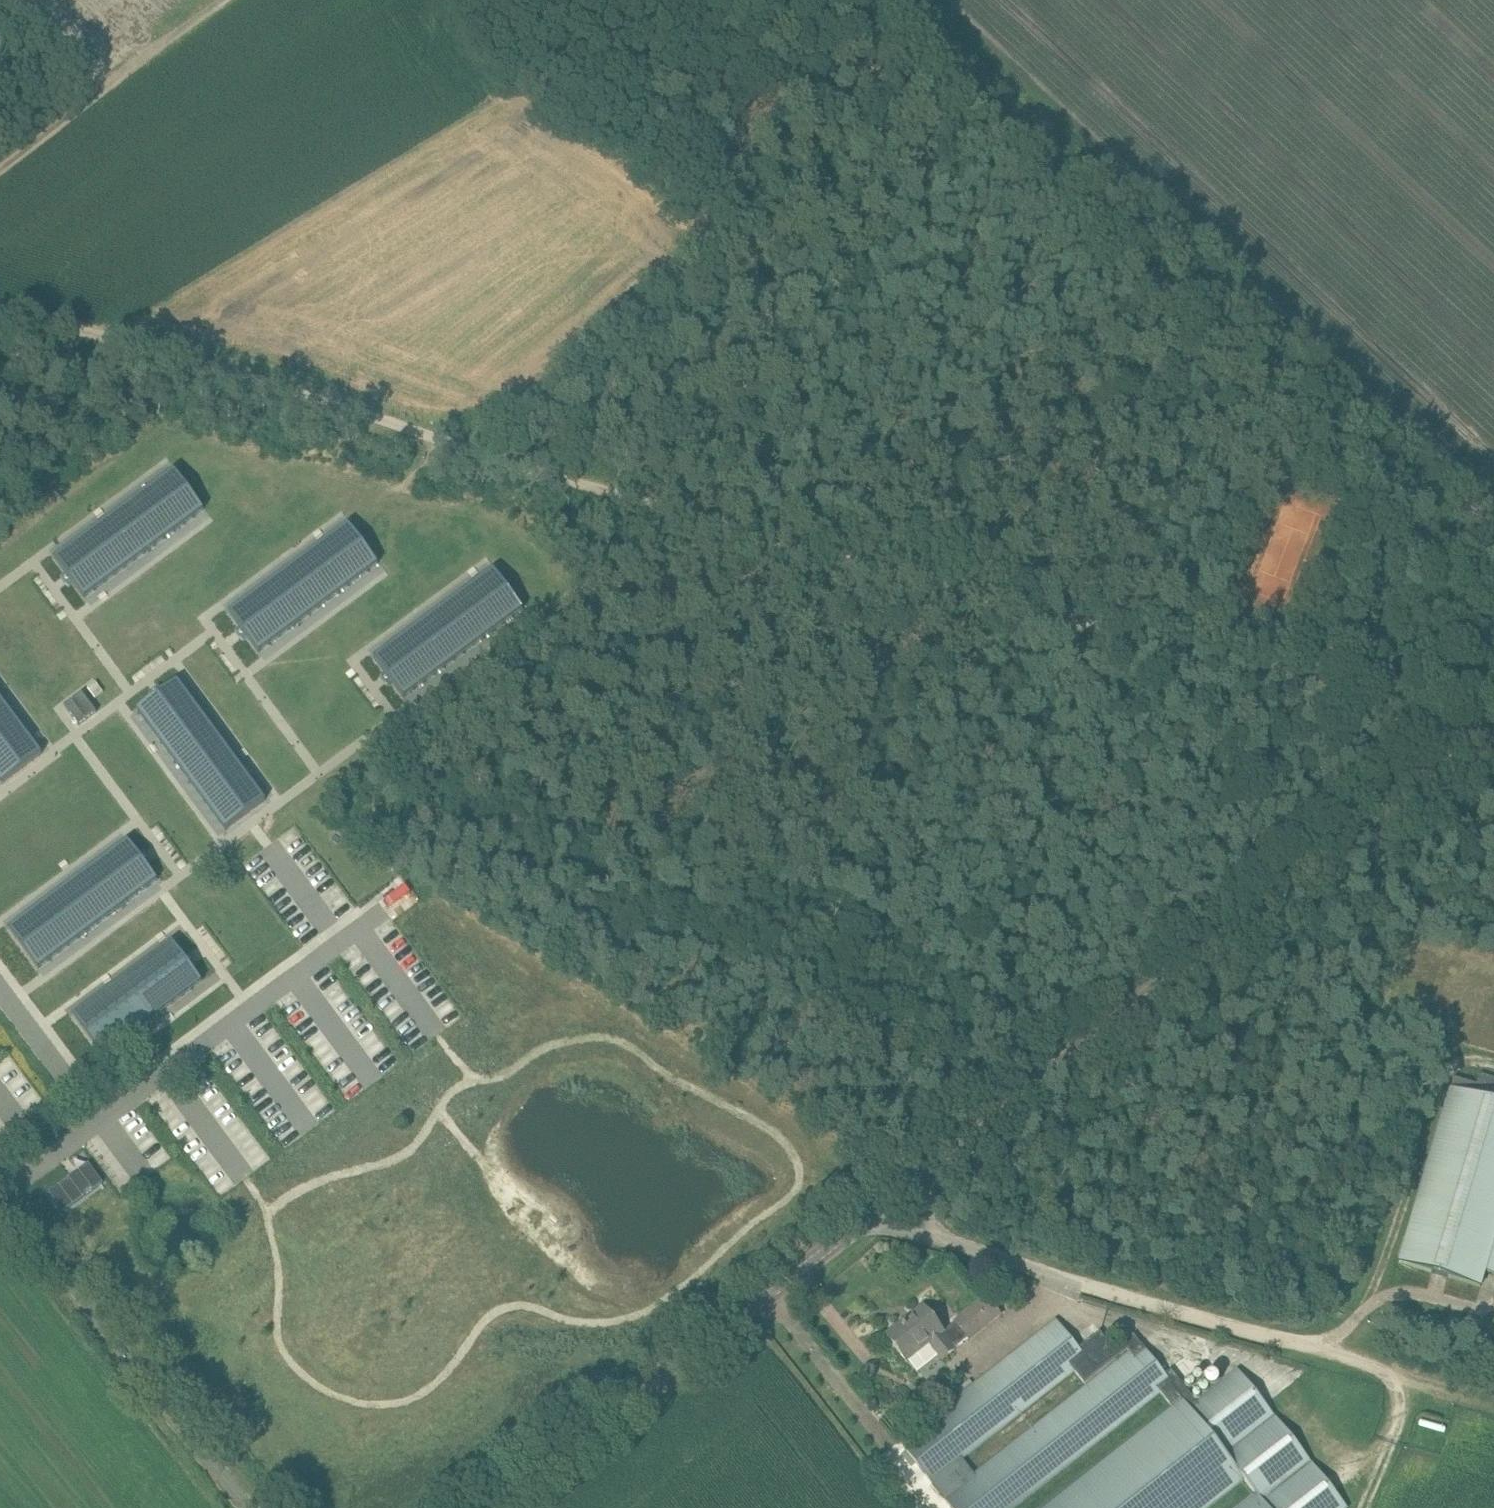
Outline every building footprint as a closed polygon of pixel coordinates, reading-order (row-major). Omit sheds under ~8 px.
[(174,470),(55,558),(66,573),(61,577),(68,587),(73,583),(84,598),(203,509),(174,470)] [(341,510),(223,600),(231,610),(348,519),(341,510)] [(348,524),(229,612),(240,627),(235,631),(243,641),(248,637),(259,652),(378,563),(348,524)] [(367,642),(374,652),(495,568),(488,558),(367,642)] [(494,569),(374,658),(385,672),(380,676),(388,686),(393,682),(403,697),(523,609),(494,569)] [(153,699),(138,710),(226,829),(265,800),(177,680),(163,691),(159,686),(149,694),(153,699)] [(64,703),(80,723),(97,709),(81,689),(64,703)] [(2,783),(42,754),(0,697),(0,780),(2,783)] [(128,840),(9,929),(38,968),(158,880),(146,865),(151,861),(144,851),(139,855),(128,840)] [(71,1017),(100,1057),(203,981),(191,966),(196,962),(189,952),(184,956),(173,941),(71,1017)] [(1452,1089),(1399,1262),(1481,1287),(1485,1273),(1493,1275),(1493,1076),(1481,1072),(1476,1085),(1455,1078),(1452,1089)] [(89,1163),(49,1192),(63,1212),(103,1183),(89,1163)] [(1000,1314),(986,1297),(943,1332),(923,1307),(922,1307),(924,1310),(905,1325),(903,1322),(886,1336),(907,1362),(930,1344),(942,1359),(968,1339),(969,1339),(1000,1314)] [(1079,1348),(1057,1320),(1041,1332),(951,1403),(901,1443),(951,1507),(952,1507),(1014,1507),(1161,1392),(1173,1408),(1043,1507),(1210,1507),(1245,1481),(1255,1494),(1238,1507),(1347,1507),(1348,1507),(1274,1415),(1238,1369),(1191,1406),(1141,1343),(1141,1344),(1134,1335),(1115,1350),(1100,1331),(1079,1348)]
